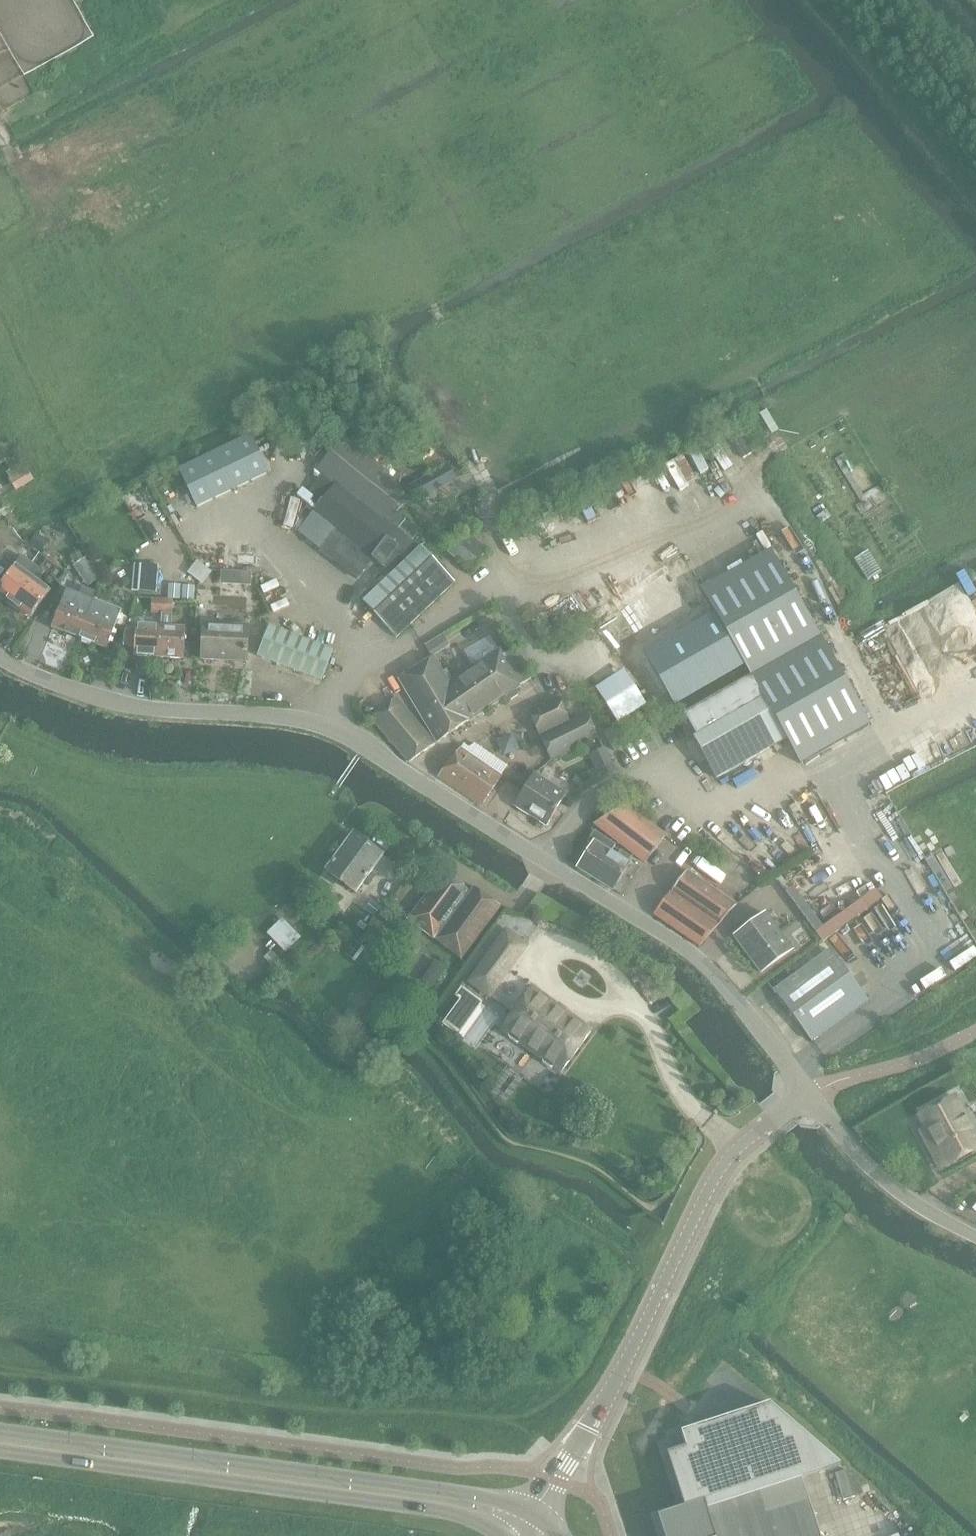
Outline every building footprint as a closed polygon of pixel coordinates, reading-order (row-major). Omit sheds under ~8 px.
[(197,508),(267,470),(248,435),(178,473),(197,508)] [(393,575),(421,548),(406,537),(414,527),(396,513),(408,498),(339,444),(318,468),(320,469),(317,472),(323,476),(310,493),(324,504),(316,514),(341,534),(325,554),(357,580),(374,559),(393,575)] [(34,482),(27,470),(12,479),(19,491),(34,482)] [(448,553),(472,572),(489,551),(465,531),(448,553)] [(38,535),(30,546),(41,555),(50,544),(38,535)] [(421,548),(393,575),(363,604),(396,639),(455,583),(421,548)] [(750,677),(820,638),(771,551),(702,591),(750,677)] [(90,556),(74,567),(88,587),(104,576),(90,556)] [(14,606),(40,571),(23,559),(15,569),(2,560),(0,562),(0,589),(0,595),(14,606)] [(198,563),(189,575),(201,584),(210,572),(198,563)] [(135,565),(133,592),(157,594),(160,568),(135,565)] [(40,571),(14,606),(32,618),(50,592),(38,583),(44,575),(40,571)] [(624,671),(597,689),(618,723),(712,663),(661,584),(633,603),(627,594),(612,604),(617,613),(596,627),(624,671)] [(170,585),(169,599),(181,600),(182,586),(170,585)] [(184,586),(183,601),(194,601),(195,587),(184,586)] [(53,628),(80,639),(93,606),(79,601),(81,597),(68,591),(53,628)] [(151,613),(162,614),(163,599),(151,599),(151,613)] [(163,599),(162,614),(161,628),(159,658),(184,660),(186,629),(173,628),(174,600),(163,599)] [(93,606),(80,639),(108,650),(122,613),(95,602),(93,606)] [(203,661),(220,662),(220,660),(246,661),(248,626),(205,624),(203,661)] [(135,657),(159,658),(161,628),(136,626),(136,629),(127,629),(125,637),(124,647),(135,647),(135,657)] [(258,658),(322,682),(336,653),(270,627),(258,658)] [(514,651),(503,658),(490,638),(464,652),(470,662),(465,665),(469,671),(453,681),(451,677),(459,672),(461,664),(444,636),(425,649),(431,659),(399,679),(438,743),(506,697),(511,701),(518,696),(517,690),(532,680),(514,651)] [(820,638),(750,677),(756,687),(686,726),(716,779),(786,740),(800,765),(870,726),(820,638)] [(372,719),(409,763),(436,745),(397,698),(372,719)] [(529,712),(552,761),(598,738),(587,715),(569,723),(558,699),(529,712)] [(605,734),(615,752),(625,747),(614,728),(605,734)] [(594,753),(603,775),(617,770),(608,747),(594,753)] [(439,777),(482,806),(501,777),(461,749),(439,777)] [(514,807),(547,827),(567,795),(534,775),(514,807)] [(595,825),(645,863),(665,837),(628,808),(595,825)] [(346,890),(355,896),(385,854),(352,832),(323,873),(334,881),(346,890)] [(578,869),(612,891),(633,858),(621,851),(618,856),(612,852),(616,845),(595,832),(588,843),(593,846),(578,869)] [(680,933),(700,947),(736,906),(687,871),(654,915),(655,916),(680,933)] [(434,940),(461,960),(500,907),(472,887),(469,892),(464,888),(461,884),(459,884),(444,872),(407,920),(434,940)] [(876,888),(819,933),(826,942),(883,897),(876,888)] [(734,938),(760,974),(792,950),(766,915),(734,938)] [(281,923),(269,934),(287,953),(299,941),(281,923)] [(521,943),(502,929),(466,978),(485,992),(521,943)] [(796,1028),(810,1045),(835,1025),(867,1002),(829,951),(774,991),(798,1023),(796,1028)] [(432,988),(445,968),(436,963),(424,982),(432,988)] [(586,1028),(528,985),(498,1026),(504,1030),(504,1033),(513,1040),(516,1039),(537,1055),(538,1058),(547,1065),(550,1064),(556,1069),(586,1028)] [(954,1098),(920,1116),(927,1130),(931,1128),(950,1164),(975,1150),(975,1139),(954,1098)] [(802,1479),(841,1466),(773,1405),(681,1435),(686,1450),(667,1455),(685,1508),(683,1509),(682,1509),(658,1517),(664,1535),(820,1535),(802,1479)]
